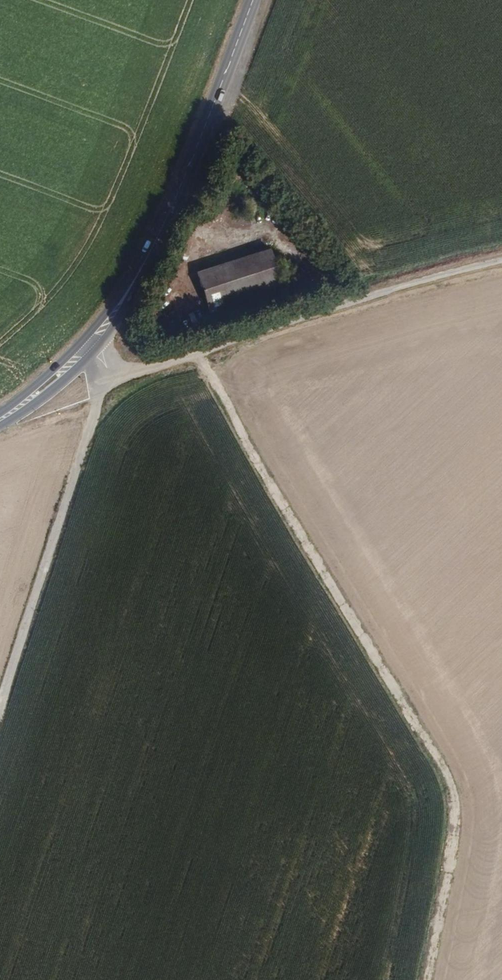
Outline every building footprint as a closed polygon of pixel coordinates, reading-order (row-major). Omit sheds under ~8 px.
[(289,299),(275,252),(203,273),(217,320),(289,299)]
